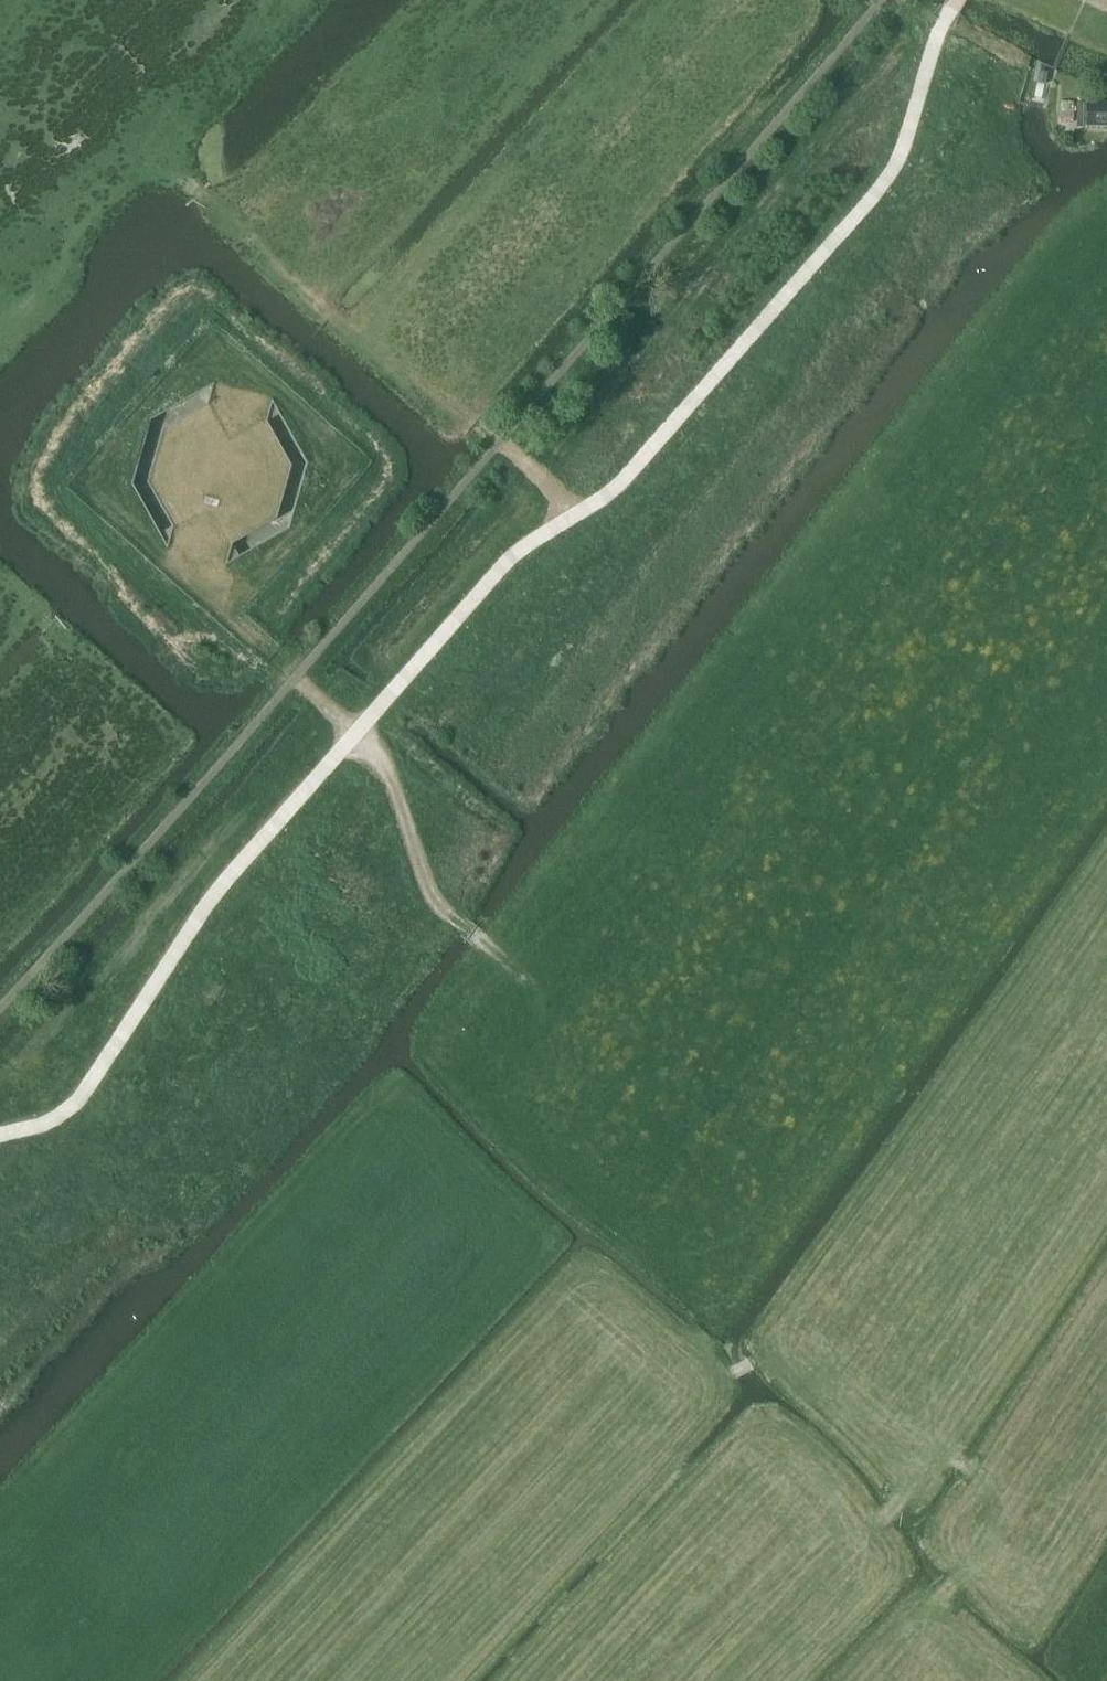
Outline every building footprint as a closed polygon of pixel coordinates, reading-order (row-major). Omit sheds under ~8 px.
[(1106,126),(1106,105),(1087,105),(1086,125),(1106,126)] [(130,488),(171,552),(177,530),(150,484),(166,433),(211,409),(218,384),(150,420),(130,488)] [(232,544),(225,567),(290,532),(310,466),(273,399),(266,424),(289,468),(276,521),(232,544)] [(209,497),(206,505),(219,508),(222,500),(209,497)]
